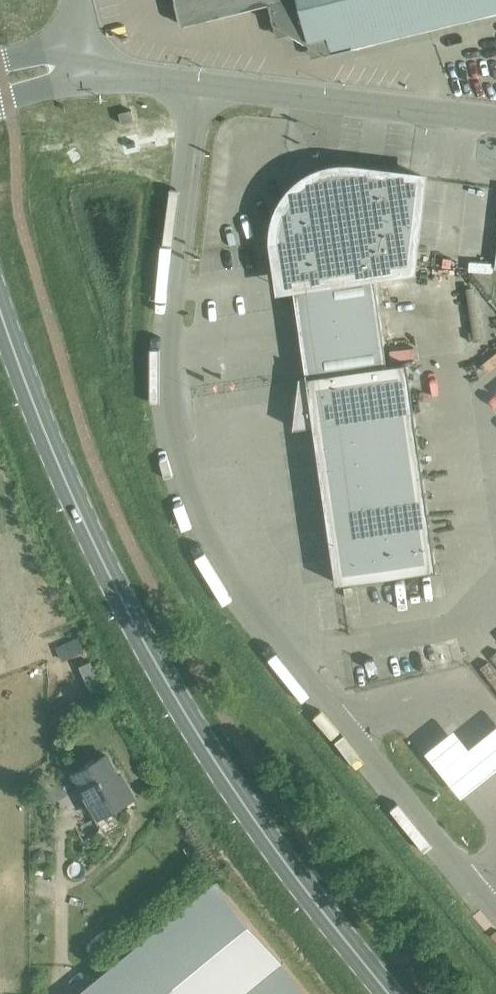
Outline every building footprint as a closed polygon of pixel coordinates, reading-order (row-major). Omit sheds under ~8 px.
[(269,3),(272,16),(327,53),(495,12),(495,0),(175,0),(181,25),(269,3)] [(119,113),(121,124),(134,121),(131,110),(119,113)] [(411,269),(422,177),(344,168),(323,172),(306,180),(292,192),(282,206),(279,215),(275,233),(275,242),(278,262),(289,260),(291,266),(285,267),(287,279),(292,278),(307,377),(301,379),(295,426),(313,424),(323,489),(336,583),(437,569),(407,362),(387,365),(374,275),(411,269)] [(448,267),(465,268),(465,257),(449,256),(448,267)] [(420,342),(396,345),(397,357),(422,353),(420,342)] [(495,364),(495,350),(486,356),(492,366),(495,364)] [(460,800),(495,770),(495,727),(467,751),(451,732),(423,755),(460,800)] [(81,789),(97,819),(132,799),(120,777),(117,778),(105,758),(76,773),(83,787),(81,789)] [(217,881),(78,993),(310,993),(217,881)]
